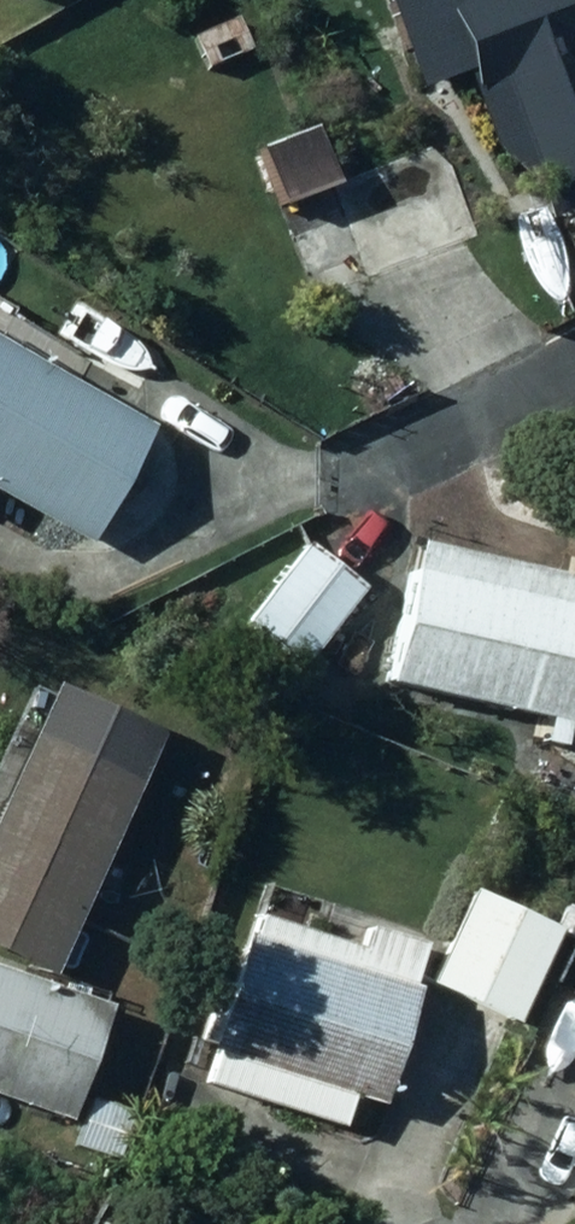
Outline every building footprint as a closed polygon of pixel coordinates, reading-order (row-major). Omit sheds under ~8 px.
[(454,175),(474,168),(436,69),(459,60),(499,164),(511,160),(531,186),(543,182),(555,213),(574,205),(574,0),(384,0),(436,137),(329,178),(310,127),(257,148),(316,303),(479,241),(454,175)] [(86,543),(149,426),(0,346),(0,496),(86,543)] [(304,542),(244,622),(301,664),(361,585),(304,542)] [(540,741),(558,744),(563,720),(574,722),(574,580),(412,545),(383,681),(546,716),(540,741)] [(0,793),(0,954),(48,976),(137,779),(29,730),(0,793)] [(470,890),(430,980),(516,1019),(556,929),(470,890)] [(238,932),(202,1048),(212,1052),(202,1085),(336,1127),(347,1094),(378,1104),(414,988),(238,932)] [(0,972),(0,1097),(65,1120),(104,1009),(0,972)] [(89,1100),(75,1146),(116,1159),(130,1112),(89,1100)] [(564,1216),(574,1221),(574,1193),(564,1216)]
